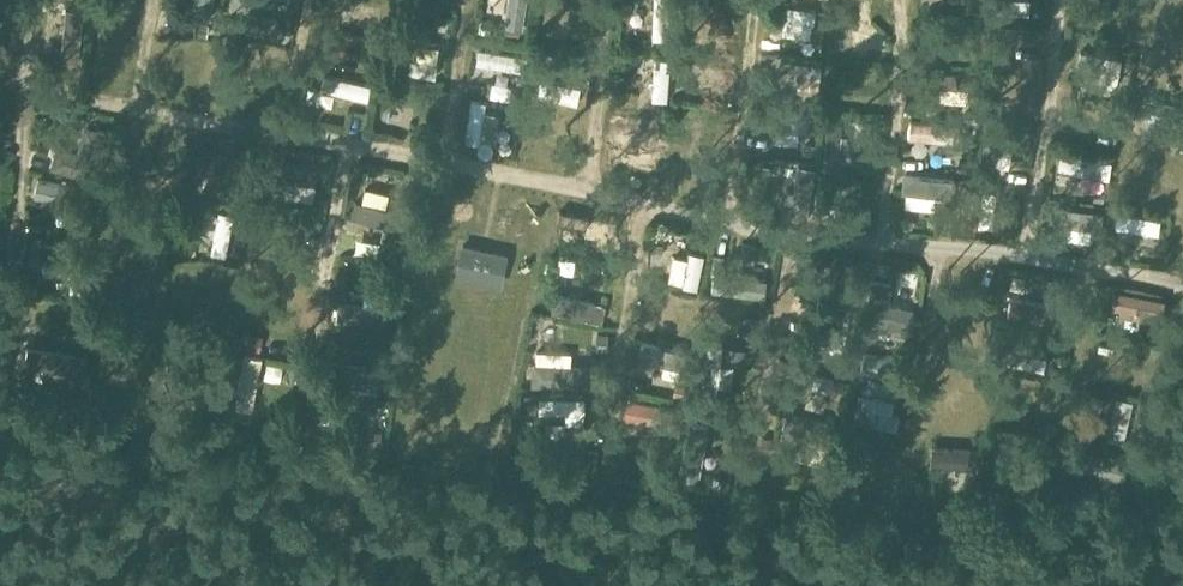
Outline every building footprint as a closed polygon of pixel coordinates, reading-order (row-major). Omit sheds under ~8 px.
[(189,17),(208,20),(211,0),(192,0),(189,17)] [(503,27),(522,30),(526,0),(507,0),(503,27)] [(652,40),(667,41),(669,0),(653,0),(652,40)] [(983,13),(1026,15),(1027,0),(1026,0),(983,0),(983,13)] [(1156,9),(1182,10),(1182,0),(1156,0),(1156,9)] [(775,4),(773,18),(783,20),(811,24),(814,24),(816,10),(775,4)] [(63,12),(59,59),(77,61),(81,13),(63,12)] [(246,15),(243,33),(286,41),(290,24),(287,23),(246,15)] [(851,59),(866,60),(869,25),(854,24),(851,59)] [(478,49),(475,64),(524,72),(526,57),(478,49)] [(1080,55),(1077,69),(1100,73),(1119,76),(1121,62),(1080,55)] [(393,57),(391,72),(434,78),(436,63),(401,58),(393,57)] [(779,59),(776,75),(794,77),(818,80),(820,65),(779,59)] [(653,62),(651,102),(666,103),(669,63),(653,62)] [(926,72),(925,87),(966,89),(970,89),(971,75),(926,72)] [(715,90),(715,73),(690,74),(691,101),(727,100),(727,89),(715,90)] [(483,94),(506,97),(508,77),(485,75),(483,94)] [(322,76),(318,90),(366,101),(370,86),(322,76)] [(535,80),(532,96),(576,105),(579,89),(535,80)] [(470,99),(463,142),(478,144),(478,141),(482,113),(484,101),(470,99)] [(766,112),(764,129),(775,129),(798,132),(807,132),(808,116),(766,112)] [(910,121),(908,139),(963,144),(965,125),(910,121)] [(826,123),(821,171),(835,173),(838,149),(839,135),(840,124),(826,123)] [(852,141),(868,141),(868,125),(853,124),(852,141)] [(49,167),(92,180),(106,132),(83,126),(76,152),(55,146),(49,167)] [(1056,153),(1053,170),(1106,178),(1108,161),(1056,153)] [(272,166),(270,180),(312,185),(314,171),(272,166)] [(796,167),(787,215),(806,219),(815,171),(796,167)] [(904,176),(902,193),(906,193),(936,196),(954,198),(955,181),(904,176)] [(38,180),(35,196),(85,208),(89,191),(38,180)] [(967,190),(961,233),(977,235),(978,227),(983,192),(967,190)] [(354,201),(349,218),(387,229),(392,211),(383,209),(360,203),(354,201)] [(824,208),(824,224),(871,224),(871,209),(824,208)] [(218,212),(210,253),(224,256),(232,215),(218,212)] [(1117,214),(1115,230),(1157,235),(1159,220),(1117,214)] [(459,244),(452,277),(497,287),(505,254),(484,250),(459,244)] [(35,245),(34,260),(77,263),(78,248),(35,245)] [(682,283),(682,287),(696,289),(703,255),(688,253),(687,259),(682,283)] [(836,269),(827,319),(847,323),(855,272),(836,269)] [(713,274),(711,292),(763,298),(765,280),(713,274)] [(858,319),(908,328),(912,307),(887,302),(890,282),(866,277),(858,319)] [(1113,291),(1110,307),(1160,316),(1162,301),(1113,291)] [(555,295),(551,314),(601,325),(605,306),(555,295)] [(1009,298),(1006,316),(1061,326),(1064,308),(1009,298)] [(336,303),(334,320),(387,326),(388,308),(385,308),(361,305),(336,303)] [(815,327),(813,340),(819,341),(842,346),(845,333),(815,327)] [(640,342),(636,358),(663,365),(678,368),(688,370),(692,354),(640,342)] [(706,344),(701,392),(714,394),(715,387),(717,366),(720,346),(706,344)] [(27,347),(24,366),(74,373),(77,355),(27,347)] [(1003,349),(1001,363),(1041,371),(1043,357),(1024,353),(1010,351),(1003,349)] [(863,354),(860,372),(897,378),(900,361),(863,354)] [(243,355),(234,407),(251,410),(260,358),(243,355)] [(333,363),(331,381),(382,387),(384,369),(367,367),(333,363)] [(531,364),(530,386),(591,388),(592,368),(569,367),(535,365),(531,364)] [(792,367),(788,380),(828,392),(832,379),(792,367)] [(330,388),(328,405),(374,411),(377,394),(330,388)] [(1107,434),(1105,440),(1121,444),(1131,401),(1116,397),(1110,422),(1107,434)] [(538,398),(537,412),(565,413),(583,413),(583,399),(538,398)] [(626,399),(623,418),(677,428),(680,409),(626,399)] [(856,408),(854,422),(896,430),(898,416),(890,414),(860,408),(856,408)] [(784,417),(779,436),(826,448),(830,428),(784,417)] [(689,423),(679,477),(697,480),(707,426),(689,423)] [(997,440),(992,478),(1005,480),(1011,442),(997,440)] [(930,448),(929,466),(980,469),(981,451),(930,448)] [(1079,449),(1074,467),(1121,481),(1127,463),(1079,449)]
